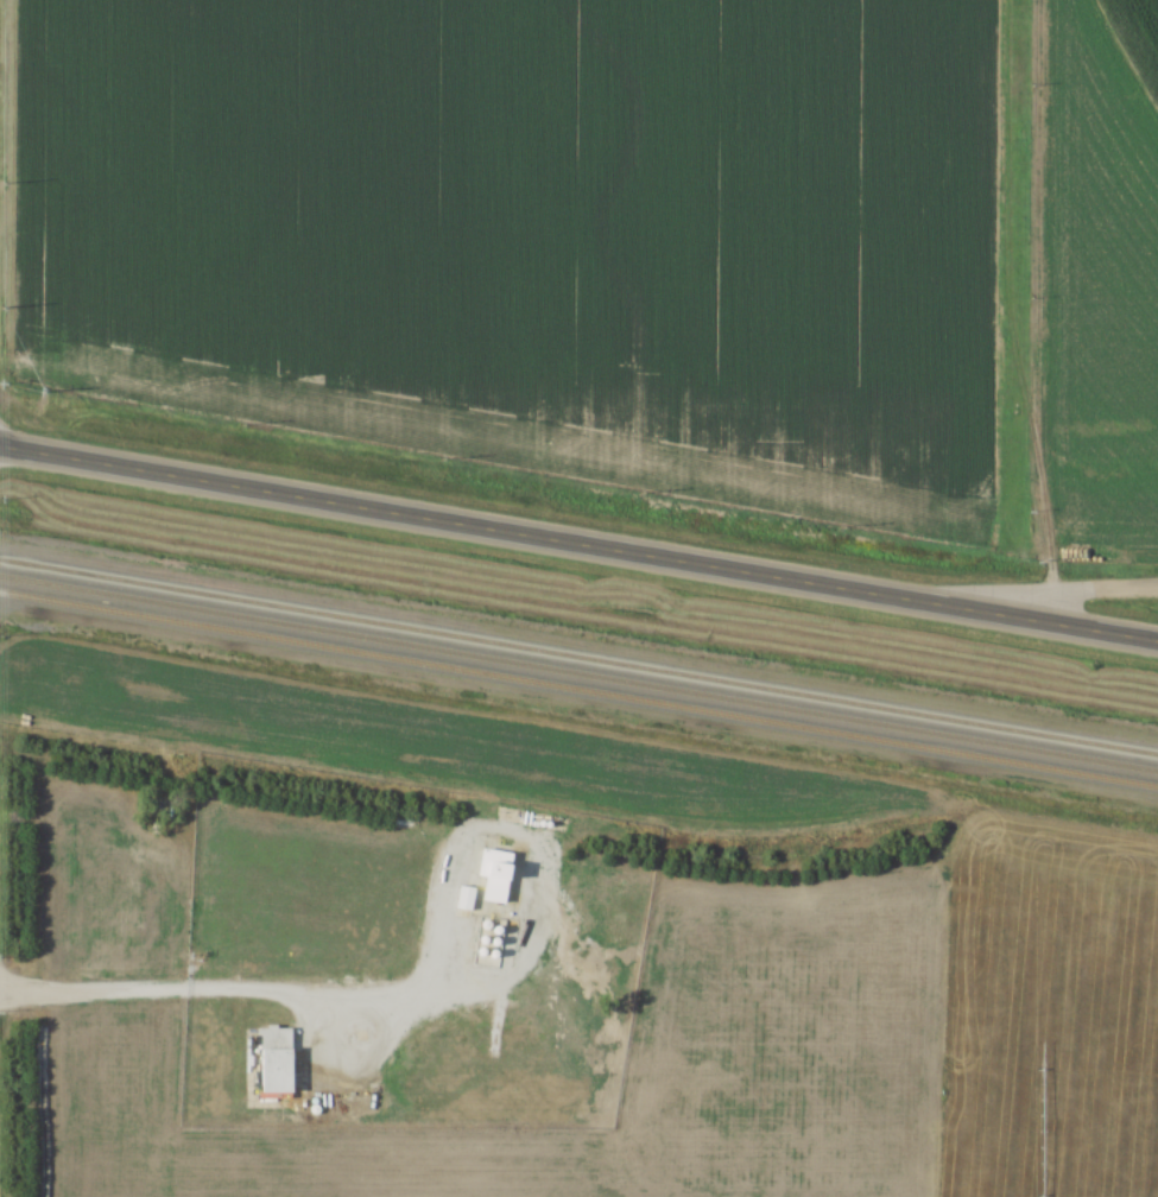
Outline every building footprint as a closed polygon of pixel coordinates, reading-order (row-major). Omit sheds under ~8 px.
[(511,879),(511,850),(482,850),(482,879),(511,879)] [(260,1028),(261,1091),(292,1091),(292,1027),(260,1028)]
